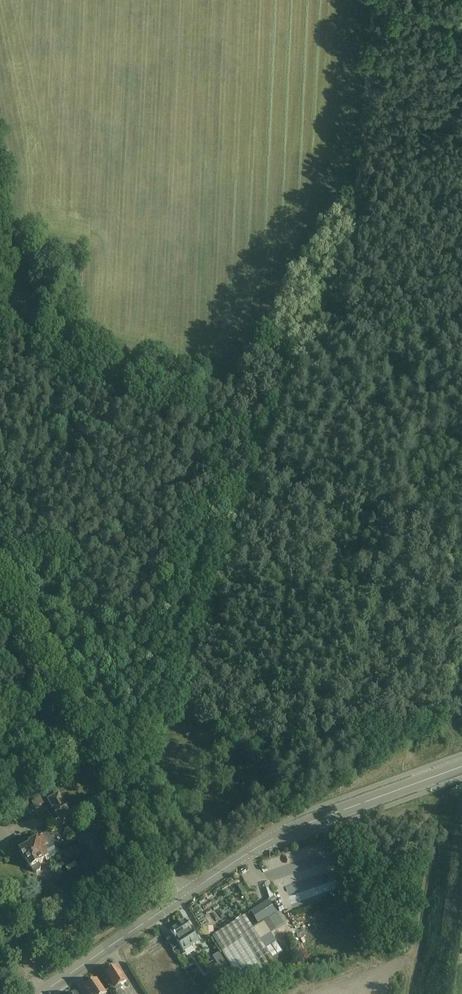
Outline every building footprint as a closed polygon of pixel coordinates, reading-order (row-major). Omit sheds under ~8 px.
[(126,688),(135,688),(135,667),(126,667),(126,688)] [(61,819),(65,825),(73,820),(59,794),(50,799),(55,808),(52,810),(58,820),(61,819)] [(94,835),(84,840),(94,858),(104,852),(94,835)] [(30,846),(19,852),(25,862),(30,869),(31,869),(33,872),(37,874),(40,872),(40,868),(38,864),(48,859),(42,849),(48,846),(47,846),(51,844),(52,840),(50,837),(47,836),(43,838),(37,841),(37,840),(29,845),(30,846)] [(251,912),(256,920),(258,924),(275,913),(268,901),(251,912)] [(213,937),(244,986),(276,965),(245,916),(213,937)] [(198,942),(195,939),(185,922),(184,923),(179,926),(177,927),(175,926),(172,929),(172,931),(170,932),(183,951),(198,942)] [(121,989),(122,989),(120,986),(126,982),(117,967),(106,974),(112,984),(111,985),(116,993),(116,992),(117,993),(124,993),(121,989)] [(220,975),(231,992),(237,989),(227,971),(220,975)] [(96,981),(85,988),(89,993),(105,993),(96,981)]
